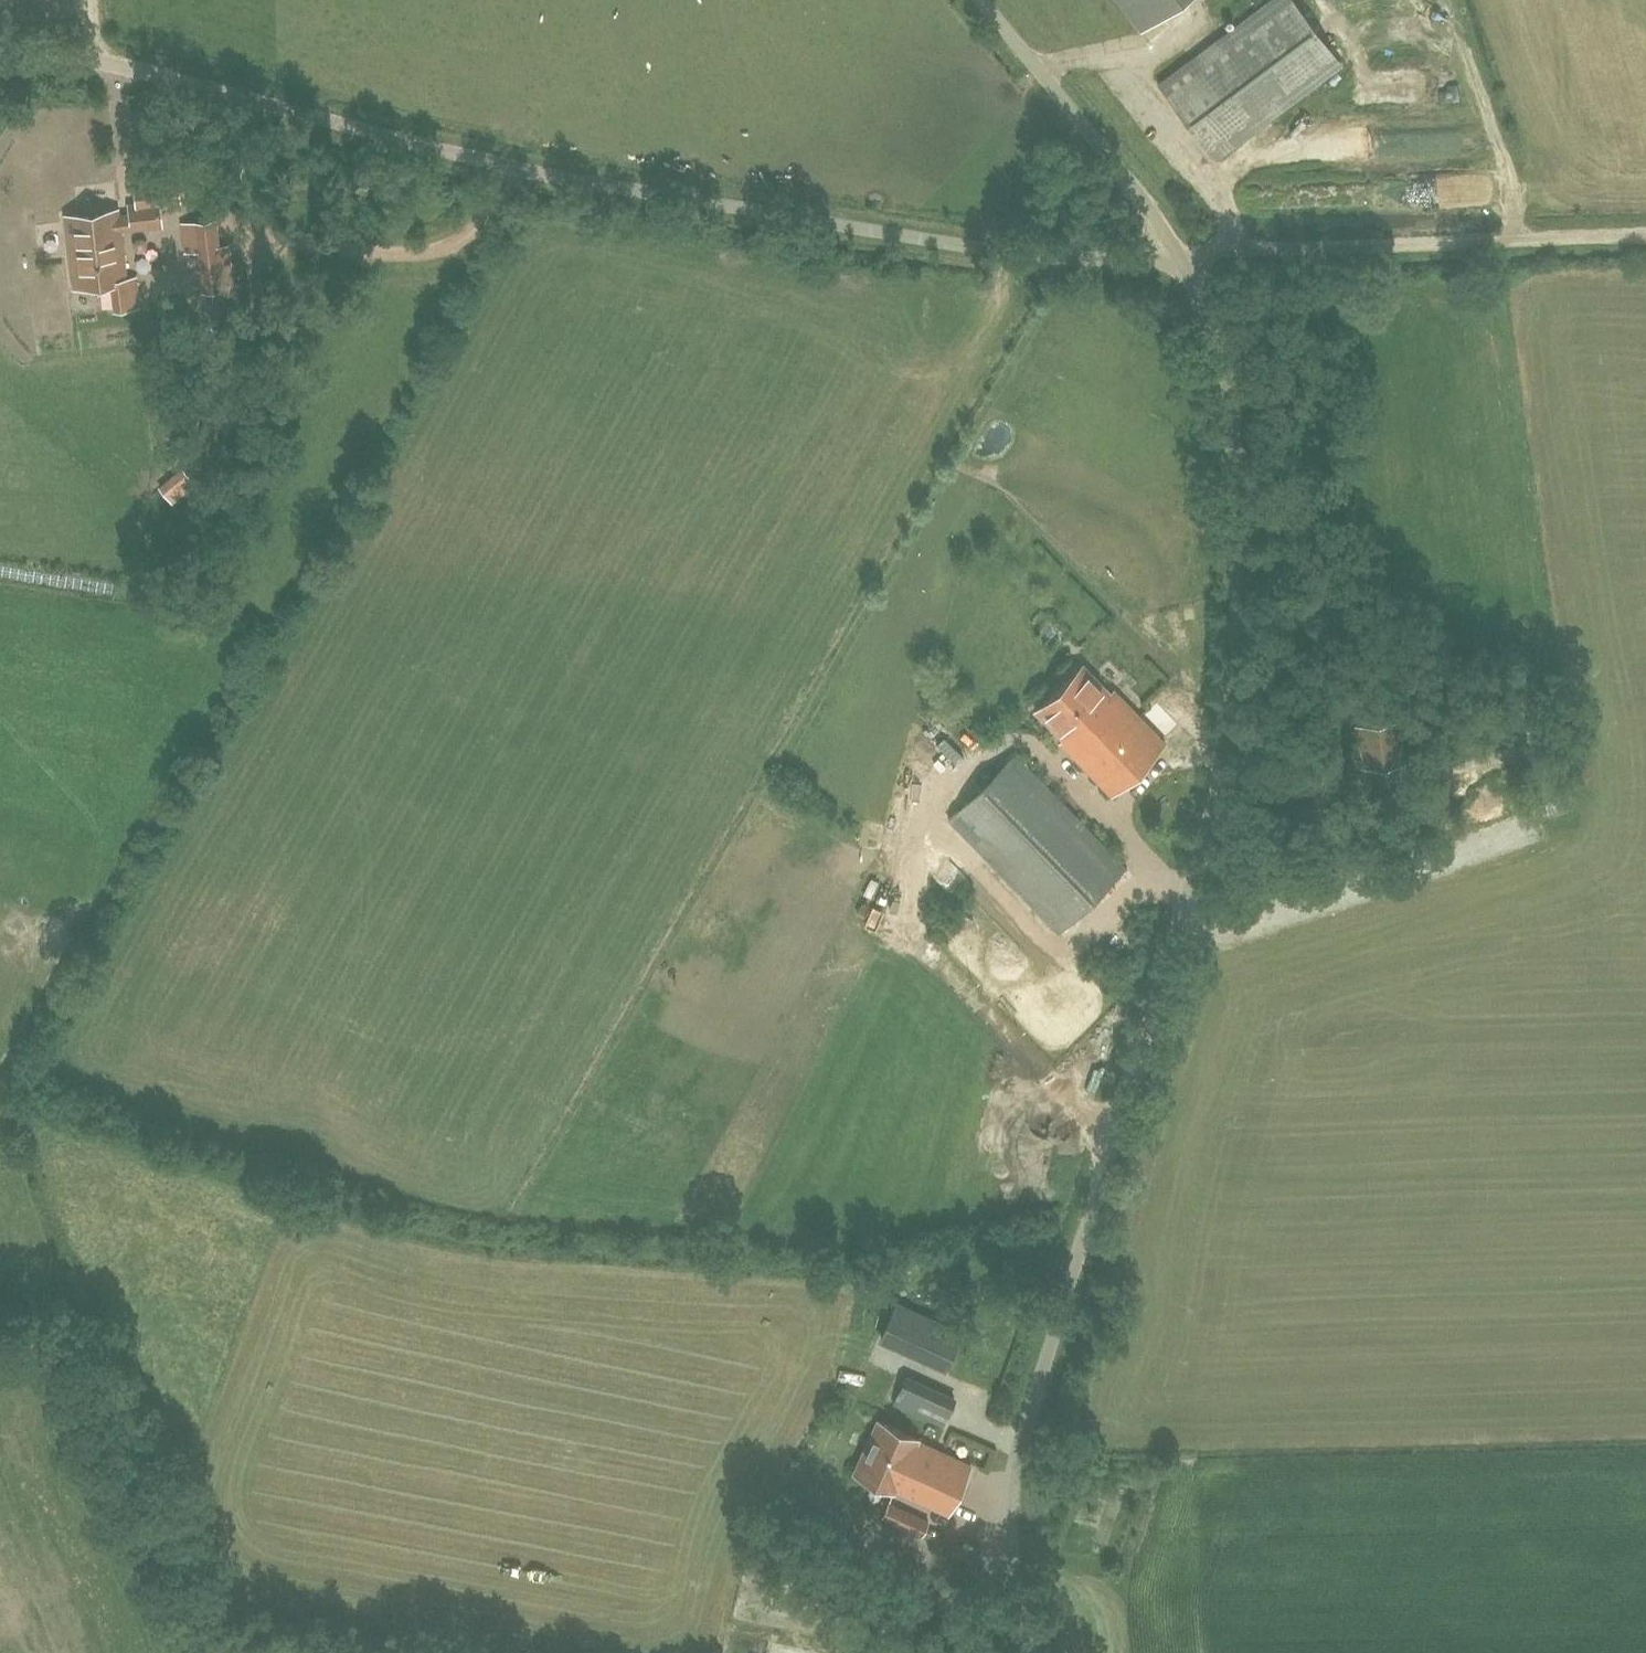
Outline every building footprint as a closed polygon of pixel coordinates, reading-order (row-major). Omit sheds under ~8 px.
[(1141,30),(1181,0),(1118,0),(1141,30)] [(1160,82),(1217,159),(1342,65),(1293,0),(1269,0),(1160,82)] [(117,210),(86,214),(65,216),(74,287),(111,282),(115,308),(137,306),(134,278),(125,279),(119,228),(131,226),(132,229),(161,225),(158,207),(179,204),(176,176),(134,181),(136,204),(129,205),(130,217),(118,219),(117,210)] [(200,276),(230,273),(227,245),(217,246),(197,249),(200,276)] [(171,504),(194,482),(180,468),(157,490),(171,504)] [(1111,795),(1165,742),(1114,689),(1111,692),(1083,663),(1034,710),(1062,739),(1060,742),(1111,795)] [(1361,768),(1407,762),(1407,761),(1401,719),(1355,725),(1361,766),(1361,768)] [(942,817),(1059,931),(1128,860),(1011,746),(942,817)] [(894,1304),(879,1337),(944,1366),(959,1334),(894,1304)] [(889,1406),(944,1421),(952,1389),(898,1374),(889,1406)] [(877,1420),(853,1472),(894,1491),(895,1490),(913,1498),(947,1514),(956,1495),(961,1483),(970,1464),(936,1449),(918,1440),(919,1439),(877,1420)] [(888,1503),(882,1517),(922,1535),(928,1521),(888,1503)]
